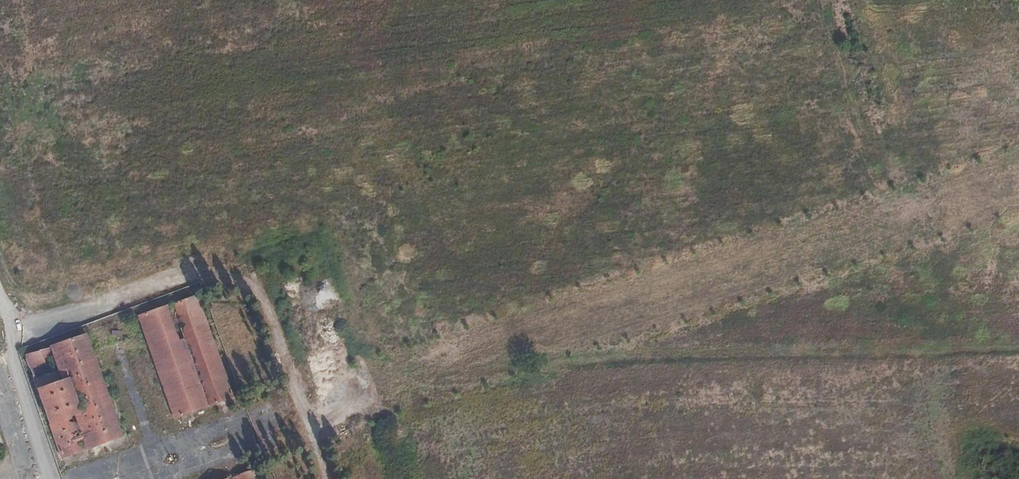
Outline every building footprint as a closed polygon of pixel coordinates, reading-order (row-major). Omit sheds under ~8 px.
[(199,291),(139,312),(175,414),(235,394),(199,291)] [(122,432),(86,331),(25,351),(61,453),(122,432)] [(216,478),(266,478),(261,463),(216,478)]
